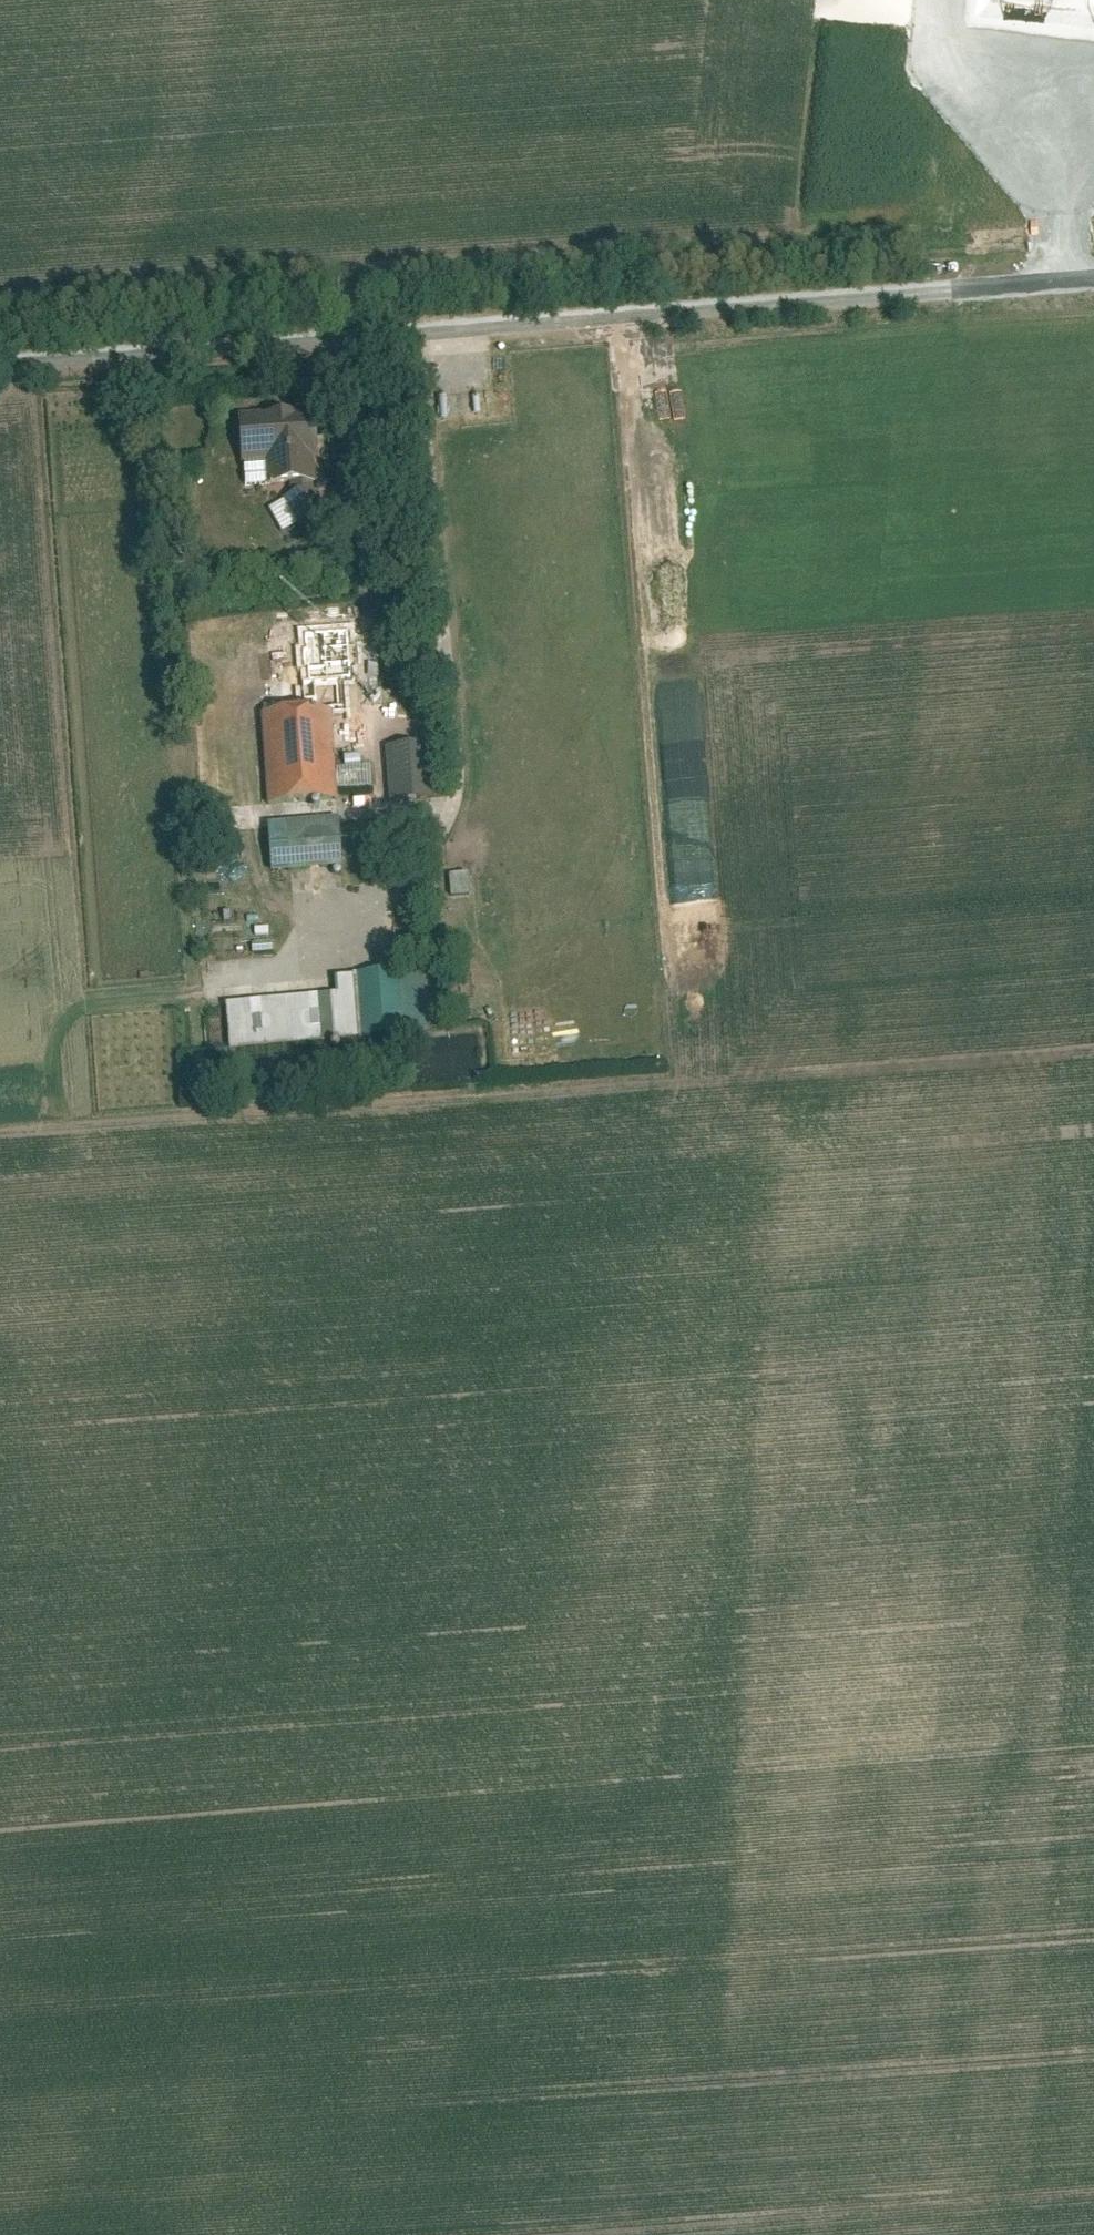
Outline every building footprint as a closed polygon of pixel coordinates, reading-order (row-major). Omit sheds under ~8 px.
[(312,408),(239,413),(242,459),(268,457),(269,482),(313,480),(312,454),(315,454),(312,408)] [(297,492),(271,506),(285,532),(311,517),(297,492)] [(363,692),(359,655),(306,659),(309,697),(325,695),(363,692)] [(310,709),(259,714),(266,805),(340,799),(332,708),(326,708),(325,695),(309,697),(310,709)] [(430,744),(388,747),(392,798),(434,795),(430,744)] [(341,818),(385,814),(383,795),(340,799),(341,818)] [(338,817),(267,823),(271,871),(341,865),(338,817)] [(469,872),(450,872),(451,894),(470,893),(469,872)] [(425,1031),(420,966),(333,974),(335,992),(339,1038),(425,1031)] [(335,992),(226,1002),(230,1048),(339,1038),(335,992)]
